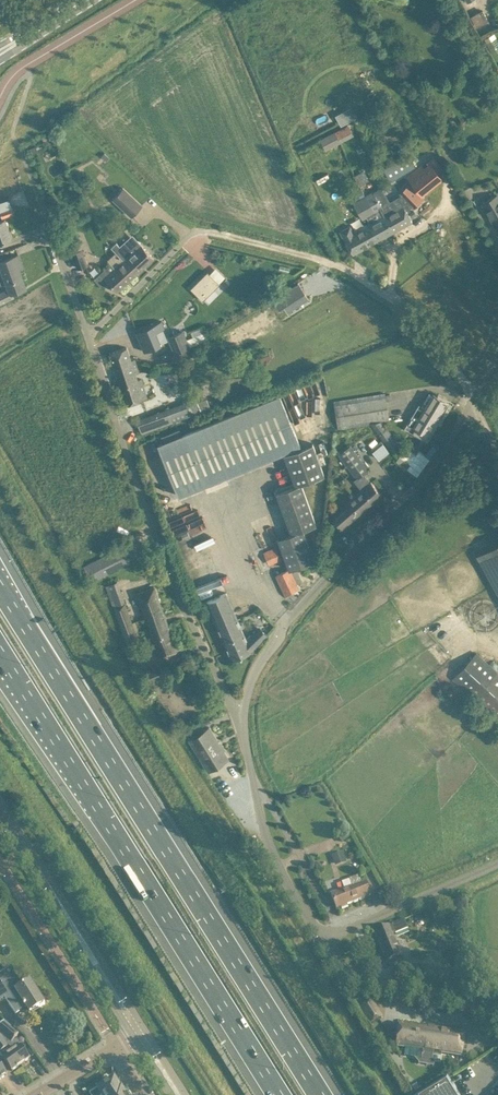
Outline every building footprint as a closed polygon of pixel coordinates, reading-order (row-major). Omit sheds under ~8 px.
[(489,19),(483,9),(471,15),(477,26),(489,19)] [(416,103),(425,119),(435,113),(426,97),(416,103)] [(350,106),(335,114),(341,125),(356,117),(350,106)] [(348,124),(335,131),(340,141),(353,134),(348,124)] [(408,154),(384,168),(390,179),(415,165),(408,154)] [(422,166),(409,176),(422,192),(441,176),(437,171),(442,168),(433,157),(428,162),(430,164),(424,168),(422,166)] [(408,185),(401,192),(402,194),(412,204),(414,207),(423,198),(409,184),(408,185)] [(142,205),(123,187),(113,198),(132,215),(142,205)] [(378,240),(395,231),(382,209),(383,208),(382,206),(374,191),(366,195),(375,212),(366,217),(369,222),(368,223),(378,240)] [(402,194),(382,206),(383,208),(382,209),(395,231),(412,221),(407,211),(406,210),(412,204),(402,194)] [(497,223),(497,195),(497,194),(482,203),(495,225),(497,223)] [(375,212),(366,195),(354,202),(363,218),(367,216),(375,212)] [(4,216),(14,213),(12,205),(0,209),(0,211),(2,217),(4,216)] [(2,241),(12,237),(5,218),(0,220),(0,242),(2,241)] [(353,253),(378,240),(368,223),(354,231),(350,225),(340,231),(353,253)] [(78,236),(65,241),(70,253),(73,252),(78,267),(88,264),(78,236)] [(117,241),(111,246),(124,259),(127,263),(136,273),(154,257),(138,240),(126,251),(117,241)] [(0,292),(0,300),(1,302),(14,296),(12,292),(26,287),(20,269),(17,263),(21,262),(18,254),(8,258),(0,261),(0,262),(7,283),(9,288),(0,292)] [(127,263),(124,259),(115,267),(111,263),(94,278),(102,286),(108,280),(117,291),(136,273),(127,263)] [(203,300),(220,283),(207,270),(191,287),(203,300)] [(299,283),(278,297),(284,306),(287,311),(295,305),(302,301),(308,297),(305,293),(299,283)] [(165,327),(162,321),(137,331),(145,350),(161,344),(155,331),(165,327)] [(190,346),(209,338),(206,330),(187,338),(183,330),(168,336),(175,352),(190,346)] [(109,353),(117,375),(135,369),(130,357),(127,347),(109,353)] [(268,348),(260,351),(263,359),(271,356),(268,348)] [(127,404),(144,398),(140,384),(144,383),(142,377),(138,378),(135,369),(117,375),(127,404)] [(385,392),(375,394),(356,397),(368,423),(371,423),(393,452),(400,446),(382,421),(390,420),(385,392)] [(412,416),(408,422),(416,427),(413,432),(422,437),(425,433),(427,434),(437,417),(439,418),(448,403),(448,402),(434,393),(430,399),(425,396),(420,403),(426,406),(420,416),(414,413),(412,416)] [(197,395),(149,413),(154,427),(202,409),(197,395)] [(338,428),(345,427),(368,423),(356,397),(334,401),(338,428)] [(164,442),(158,444),(179,495),(189,491),(207,483),(187,433),(182,434),(164,442)] [(378,456),(388,448),(381,439),(371,447),(378,456)] [(301,446),(284,453),(296,481),(325,470),(314,441),(301,446)] [(437,445),(433,442),(425,453),(430,456),(437,445)] [(350,444),(338,453),(339,454),(347,465),(357,478),(358,477),(363,474),(369,470),(359,457),(350,444)] [(405,446),(402,450),(413,457),(416,453),(405,446)] [(419,449),(416,453),(426,460),(429,456),(419,449)] [(402,450),(399,454),(410,462),(413,457),(402,450)] [(416,453),(413,457),(423,465),(426,461),(416,453)] [(410,462),(399,454),(396,458),(404,469),(410,462)] [(413,457),(410,462),(420,469),(423,465),(413,457)] [(410,462),(407,466),(417,473),(420,469),(410,462)] [(356,494),(366,506),(381,493),(371,481),(370,483),(363,474),(358,477),(355,479),(362,489),(356,494)] [(295,484),(276,491),(291,532),(278,537),(289,567),(289,568),(315,559),(303,528),(317,523),(302,482),(295,484)] [(343,527),(366,506),(356,494),(349,501),(352,504),(335,518),(343,527)] [(173,531),(195,524),(193,517),(200,515),(198,509),(169,519),(173,531)] [(203,525),(196,528),(199,535),(205,532),(203,525)] [(327,541),(331,538),(327,533),(323,536),(327,541)] [(477,554),(497,592),(497,542),(477,554)] [(123,545),(84,564),(92,580),(131,561),(123,545)] [(276,546),(264,551),(269,564),(281,558),(276,546)] [(289,567),(276,573),(281,583),(285,593),(298,587),(296,583),(294,577),(290,569),(289,568),(289,567)] [(117,581),(105,585),(107,591),(109,596),(113,607),(114,607),(125,635),(136,631),(132,623),(129,614),(126,605),(125,602),(117,581)] [(167,619),(155,586),(137,593),(149,626),(167,619)] [(251,649),(267,634),(268,633),(260,626),(246,639),(226,592),(207,600),(232,658),(251,650),(251,649)] [(160,655),(178,649),(167,619),(149,626),(160,655)] [(139,642),(136,631),(125,635),(128,646),(139,642)] [(140,651),(132,652),(134,660),(141,658),(140,651)] [(476,652),(453,678),(497,719),(497,672),(476,652)] [(162,685),(167,691),(179,684),(174,677),(162,685)] [(209,726),(190,738),(209,770),(229,758),(209,726)] [(342,842),(351,837),(348,831),(338,837),(342,842)] [(332,855),(335,866),(347,862),(343,851),(332,855)] [(337,908),(365,897),(371,895),(365,880),(360,882),(357,875),(349,878),(349,879),(341,882),(344,889),(331,894),(337,908)] [(405,919),(401,921),(376,931),(388,960),(401,955),(392,935),(395,933),(395,934),(409,929),(405,919)] [(423,957),(423,962),(405,962),(405,973),(432,973),(432,957),(423,957)] [(0,984),(0,1001),(5,998),(16,1014),(26,1007),(30,1013),(32,1015),(40,1010),(38,1008),(45,1004),(30,981),(23,986),(11,968),(5,972),(9,978),(0,984)] [(367,1017),(378,1011),(372,1001),(361,1008),(367,1017)] [(16,1038),(20,1034),(5,1022),(0,1027),(0,1034),(21,1064),(30,1058),(21,1045),(16,1038)] [(432,1050),(461,1054),(465,1032),(429,1027),(429,1028),(400,1023),(397,1044),(398,1044),(426,1049),(425,1051),(423,1051),(422,1059),(433,1061),(434,1052),(432,1052),(432,1050)] [(6,1062),(12,1071),(21,1064),(0,1034),(0,1054),(3,1058),(6,1062)] [(447,1078),(421,1094),(458,1094),(447,1078)] [(127,1094),(125,1092),(123,1091),(121,1089),(114,1079),(98,1089),(91,1094),(127,1094)]
